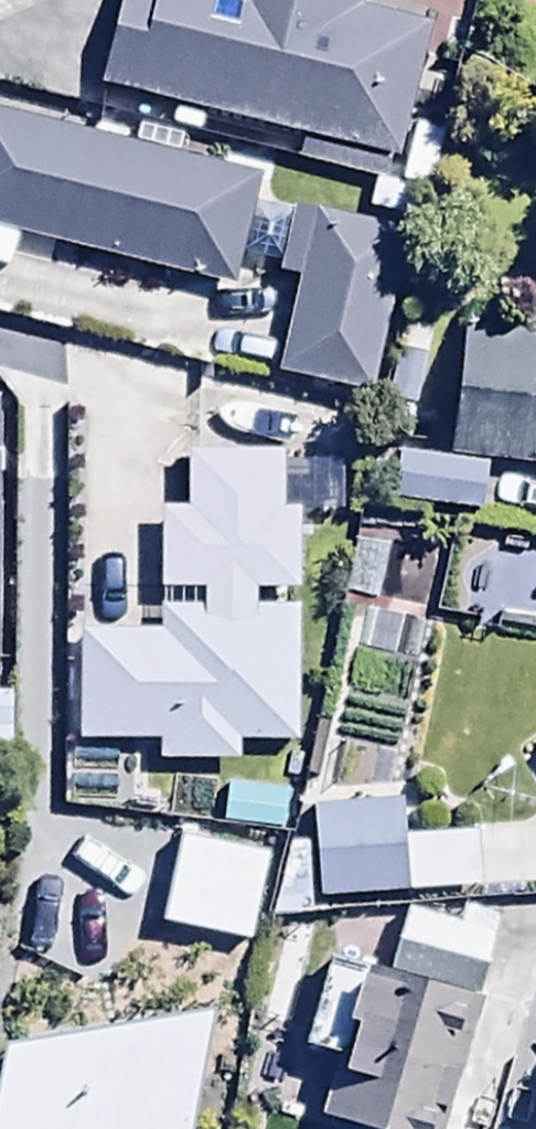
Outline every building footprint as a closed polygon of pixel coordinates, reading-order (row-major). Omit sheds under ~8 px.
[(94,85),(386,152),(418,14),(355,0),(116,0),(94,85)] [(223,287),(255,172),(0,101),(0,225),(223,287)] [(275,274),(290,277),(267,373),(362,396),(401,234),(291,208),(275,274)] [(430,325),(394,319),(375,432),(410,439),(430,325)] [(456,324),(442,450),(396,444),(390,498),(476,507),(482,452),(535,459),(535,333),(456,324)] [(152,620),(72,622),(74,734),(150,733),(151,756),(241,754),(241,738),(293,737),(290,597),(247,598),(247,582),(293,581),(291,499),(281,499),(280,444),(184,446),(185,501),(154,502),(156,581),(195,580),(196,603),(151,604),(152,620)] [(400,541),(351,530),(337,594),(386,605),(400,541)] [(143,759),(55,756),(53,813),(141,816),(143,759)] [(528,770),(535,781),(535,764),(528,770)] [(277,784),(218,782),(216,826),(276,828),(277,784)] [(396,800),(312,801),(316,898),(409,895),(480,893),(478,831),(397,834),(396,800)] [(335,1047),(314,1116),(357,1128),(430,1128),(494,920),(409,895),(387,965),(363,957),(359,970),(322,958),(299,1036),(335,1047)]
